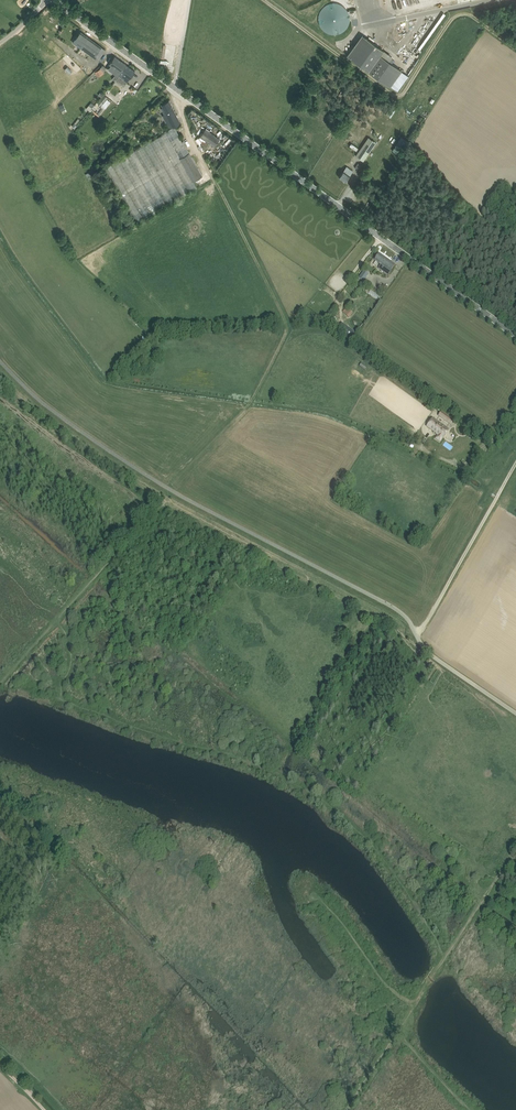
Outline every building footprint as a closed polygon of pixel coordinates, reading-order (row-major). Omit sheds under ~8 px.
[(101,46),(80,31),(75,39),(81,43),(78,46),(98,60),(106,50),(101,47),(101,46)] [(383,50),(362,34),(346,55),(390,87),(391,86),(402,71),(388,61),(380,54),(383,50)] [(391,56),(383,50),(380,54),(388,61),(391,56)] [(109,64),(111,65),(108,69),(115,74),(118,76),(115,80),(116,81),(116,80),(122,73),(121,72),(126,64),(115,56),(109,64)] [(135,71),(126,64),(121,72),(122,73),(116,80),(116,81),(124,86),(127,82),(135,71)] [(95,72),(97,77),(104,74),(101,69),(95,72)] [(408,75),(402,71),(391,86),(397,90),(408,75)] [(108,98),(104,94),(103,95),(101,97),(97,102),(105,109),(111,102),(107,99),(108,98)] [(174,126),(180,123),(169,100),(161,104),(162,107),(161,108),(164,114),(162,115),(169,128),(164,131),(166,133),(179,158),(189,153),(174,126)] [(391,117),(395,110),(390,107),(386,114),(391,117)] [(214,146),(220,139),(205,129),(200,136),(201,136),(198,140),(205,145),(208,141),(214,146)] [(192,181),(193,181),(201,176),(189,153),(179,158),(166,133),(104,169),(135,222),(195,187),(192,181)] [(368,137),(355,155),(363,161),(376,142),(368,137)] [(398,141),(392,150),(399,155),(405,146),(398,141)] [(339,177),(345,182),(353,171),(346,166),(339,177)] [(395,265),(379,254),(375,260),(380,265),(378,268),(388,276),(395,265)] [(368,293),(378,299),(380,295),(371,289),(368,293)] [(345,313),(348,316),(353,312),(349,308),(345,313)] [(355,333),(342,323),(338,329),(351,338),(355,333)] [(438,416),(449,424),(453,419),(441,411),(438,416)] [(443,438),(449,430),(433,418),(427,427),(438,434),(434,439),(440,442),(443,438)] [(353,625),(350,623),(346,630),(353,633),(349,640),(352,642),(363,623),(356,619),(353,625)]
